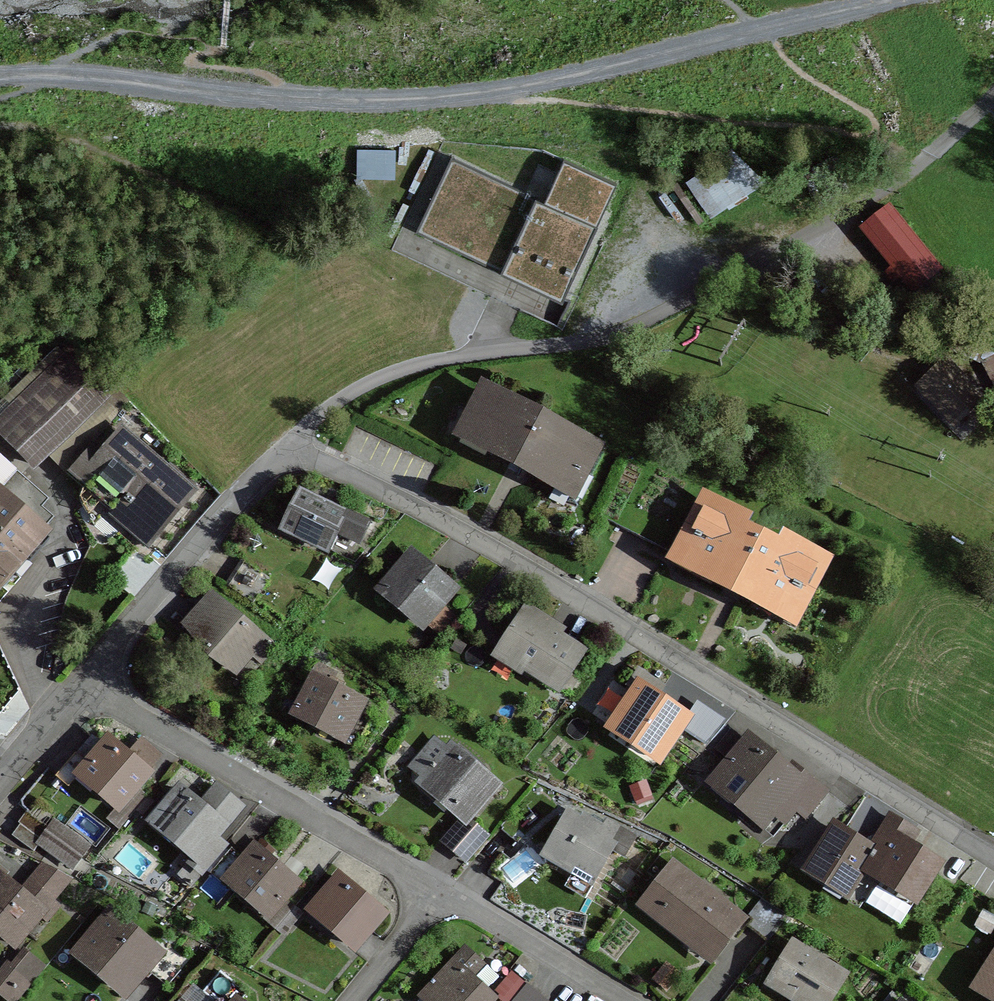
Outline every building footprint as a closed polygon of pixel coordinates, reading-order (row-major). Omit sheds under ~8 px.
[(452,157),(418,229),(562,297),(596,225),(452,157)] [(942,281),(936,273),(940,269),(889,206),(862,229),(913,291),(921,285),(927,293),(942,281)] [(993,379),(993,357),(985,361),(993,379)] [(0,428),(0,432),(32,464),(102,394),(69,360),(0,428)] [(922,386),(957,421),(979,399),(944,364),(922,386)] [(478,417),(469,436),(567,487),(577,506),(592,477),(584,473),(596,450),(483,391),(471,414),(478,417)] [(169,441),(132,406),(71,477),(147,542),(197,483),(161,452),(169,441)] [(587,510),(676,556),(702,505),(710,491),(620,445),(587,510)] [(26,522),(46,500),(0,460),(0,499),(26,522)] [(328,549),(333,540),(343,545),(355,519),(299,492),(282,527),(328,549)] [(26,522),(0,499),(0,584),(42,536),(26,522)] [(722,516),(702,505),(676,556),(789,615),(802,590),(809,593),(822,568),(802,557),(805,552),(785,542),(780,551),(740,530),(745,521),(725,510),(722,516)] [(384,590),(422,622),(450,589),(412,557),(384,590)] [(244,561),(228,586),(253,602),(269,577),(244,561)] [(230,662),(237,669),(263,639),(221,603),(211,614),(208,612),(192,631),(200,637),(198,639),(206,645),(204,647),(219,660),(221,658),(228,664),(230,662)] [(524,667),(557,688),(581,650),(549,630),(553,624),(528,608),(497,657),(519,671),(524,667)] [(348,717),(352,719),(360,704),(336,692),(339,686),(332,682),(336,674),(317,664),(310,679),(314,681),(298,712),(340,734),(348,717)] [(643,739),(662,752),(683,720),(654,700),(663,687),(638,671),(625,690),(613,682),(597,706),(610,714),(612,712),(620,718),(613,727),(640,744),(643,739)] [(155,798),(149,793),(151,792),(140,782),(147,774),(107,741),(103,746),(91,737),(78,752),(90,762),(80,773),(118,806),(108,818),(120,828),(139,805),(144,810),(155,798)] [(425,778),(422,782),(463,817),(466,820),(495,786),(470,765),(476,759),(459,745),(454,751),(451,748),(449,751),(437,741),(413,768),(425,778)] [(777,830),(795,809),(782,798),(797,781),(748,741),(716,780),(777,830)] [(646,782),(630,788),(637,805),(653,799),(646,782)] [(203,873),(223,848),(212,839),(223,825),(180,789),(154,821),(196,856),(191,863),(203,873)] [(40,843),(72,866),(87,846),(54,822),(50,829),(26,811),(18,823),(20,824),(12,835),(34,851),(40,843)] [(589,883),(611,845),(625,853),(634,838),(605,821),(602,827),(582,816),(579,822),(569,816),(546,855),(574,871),(572,873),(589,883)] [(467,859),(486,836),(466,820),(463,817),(444,840),(467,859)] [(864,865),(917,898),(937,865),(906,845),(914,833),(892,819),(864,865)] [(835,829),(810,869),(847,891),(860,871),(855,868),(867,848),(835,829)] [(228,853),(211,873),(226,885),(231,880),(269,912),(264,918),(277,928),(295,907),(283,897),(294,884),(254,850),(242,864),(228,853)] [(57,906),(50,899),(68,878),(43,865),(20,893),(2,878),(8,871),(0,864),(0,932),(15,944),(39,915),(46,920),(57,906)] [(689,933),(714,953),(741,919),(674,866),(643,905),(685,938),(689,933)] [(317,914),(355,946),(382,915),(338,877),(323,895),(329,900),(317,914)] [(751,919),(748,923),(769,939),(788,914),(762,899),(748,916),(751,919)] [(191,956),(170,939),(158,954),(110,914),(79,950),(128,991),(150,964),(170,981),(191,956)] [(810,1000),(827,1000),(843,976),(825,965),(830,957),(804,941),(799,949),(793,946),(773,979),(810,1000)] [(428,1000),(491,1000),(493,1000),(469,976),(480,963),(465,950),(444,973),(423,996),(428,1000)] [(9,997),(14,1000),(15,1000),(44,965),(28,952),(24,957),(20,954),(10,966),(8,965),(0,975),(0,992),(8,998),(9,997)] [(680,975),(667,964),(652,981),(666,992),(680,975)] [(245,993),(230,981),(232,979),(221,970),(204,991),(215,1000),(239,1000),(245,993)] [(513,1000),(547,1000),(527,985),(513,1000)] [(884,1000),(898,1000),(900,999),(891,992),(884,1000)]
